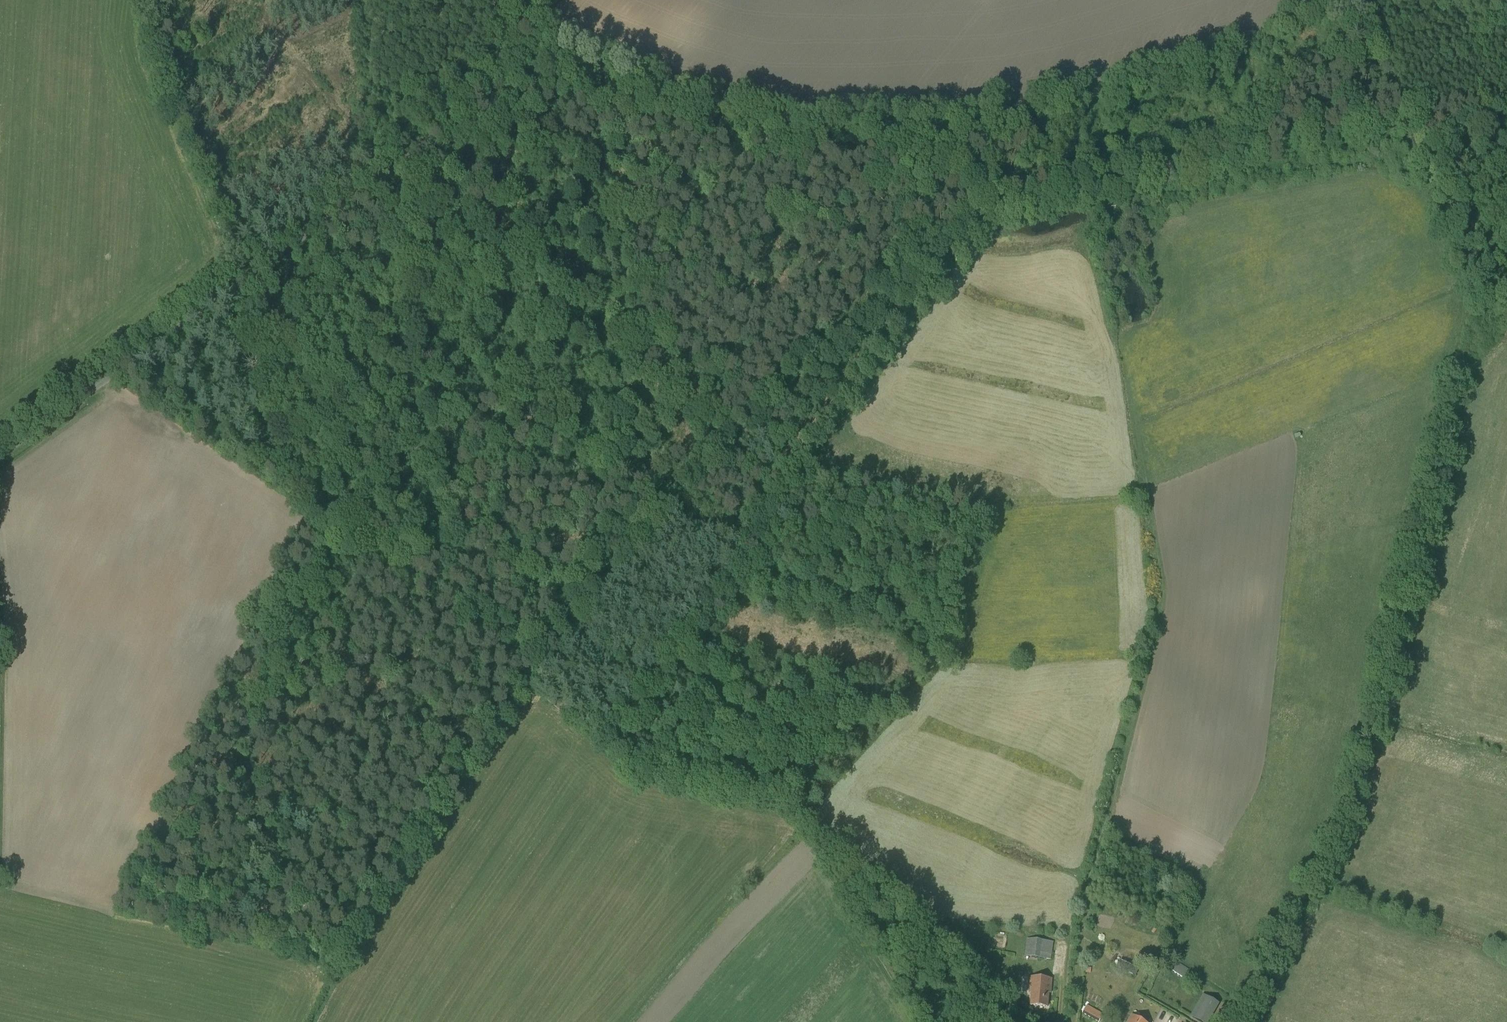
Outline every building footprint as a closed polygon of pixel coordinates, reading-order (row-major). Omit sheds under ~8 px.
[(1024,956),(1051,960),(1054,942),(1027,938),(1024,956)] [(1117,967),(1134,976),(1138,970),(1121,961),(1117,967)] [(1173,972),(1183,979),(1189,970),(1178,963),(1173,972)] [(1031,994),(1030,1006),(1047,1007),(1049,994),(1050,994),(1051,979),(1030,977),(1029,994),(1031,994)] [(1082,1013),(1099,1021),(1103,1014),(1087,1005),(1082,1013)] [(1190,1017),(1198,1021),(1200,1017),(1198,1016),(1199,1015),(1193,1011),(1190,1017)]
